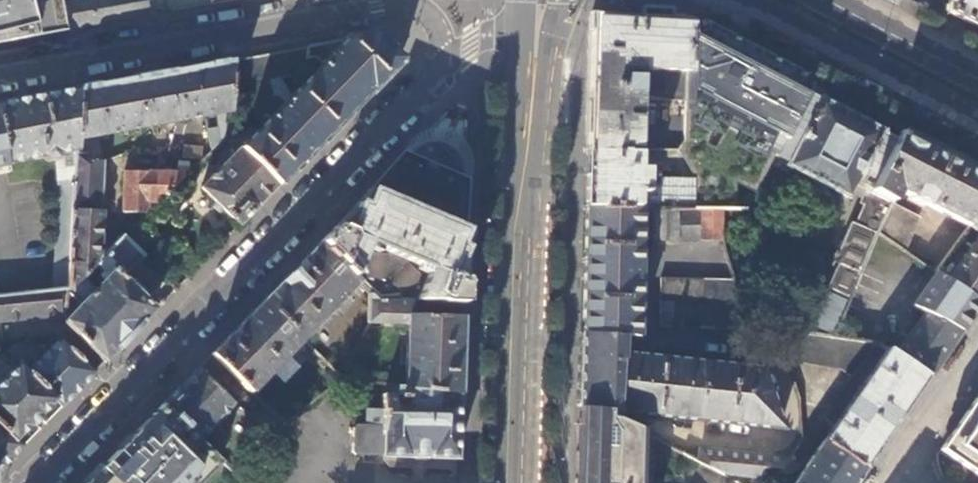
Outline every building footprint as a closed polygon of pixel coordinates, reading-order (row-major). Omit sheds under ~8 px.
[(69,30),(61,0),(0,0),(0,42),(69,30)] [(69,30),(147,16),(144,0),(61,0),(69,30)] [(945,11),(977,29),(977,0),(946,0),(945,11)] [(624,19),(590,17),(585,151),(633,153),(636,69),(647,70),(647,98),(685,99),(687,16),(684,14),(676,13),(676,8),(672,6),(642,6),(642,21),(624,19)] [(722,208),(748,207),(777,145),(806,86),(770,66),(687,16),(685,99),(694,177),(691,207),(722,208)] [(251,128),(237,135),(232,140),(240,147),(279,185),(341,121),(384,77),(400,60),(372,35),(251,57),(252,83),(247,84),(254,114),(263,124),(255,132),(251,128)] [(252,83),(251,57),(240,59),(241,85),(247,84),(252,83)] [(241,85),(240,59),(229,61),(228,88),(241,85)] [(228,88),(229,61),(76,89),(74,141),(203,117),(210,154),(227,137),(225,135),(216,137),(213,115),(227,112),(228,88)] [(850,108),(806,86),(777,145),(792,152),(786,163),(847,195),(853,183),(865,188),(897,132),(850,108)] [(76,89),(0,103),(0,130),(7,164),(48,156),(56,154),(74,151),(74,141),(76,89)] [(965,224),(976,208),(969,202),(977,191),(977,173),(937,152),(897,132),(865,188),(887,199),(894,189),(921,204),(922,201),(965,224)] [(182,143),(181,157),(201,159),(202,145),(182,143)] [(202,187),(240,224),(255,209),(279,185),(240,147),(202,187)] [(72,183),(73,154),(74,151),(56,154),(57,159),(57,185),(72,183)] [(633,153),(585,151),(584,176),(583,207),(691,207),(694,177),(657,176),(657,184),(642,184),(643,169),(634,169),(635,153),(633,153)] [(430,302),(462,304),(466,178),(442,168),(432,164),(407,153),(356,206),(320,243),(359,280),(371,292),(377,298),(430,302)] [(99,211),(102,162),(86,161),(86,154),(73,154),(72,183),(67,291),(72,291),(83,279),(106,255),(99,251),(101,212),(99,211)] [(147,214),(203,161),(166,157),(165,170),(122,171),(121,213),(125,220),(133,219),(133,214),(147,214)] [(434,158),(432,164),(442,168),(444,162),(434,158)] [(72,183),(57,185),(52,292),(58,292),(67,291),(72,183)] [(887,199),(865,188),(859,200),(863,202),(854,222),(850,220),(833,259),(838,262),(828,285),(848,294),(876,228),(886,201),(887,199)] [(969,202),(976,208),(965,224),(935,270),(936,271),(977,299),(977,191),(969,202)] [(918,217),(886,201),(876,228),(903,248),(918,217)] [(691,207),(583,207),(581,267),(578,333),(622,336),(636,336),(639,235),(677,240),(722,236),(722,208),(691,207)] [(133,226),(147,214),(133,214),(133,219),(133,226)] [(64,323),(104,362),(105,363),(111,358),(110,357),(116,350),(117,351),(121,347),(120,346),(127,339),(128,340),(131,337),(132,336),(131,335),(138,328),(139,329),(144,324),(142,323),(148,317),(150,318),(155,313),(153,311),(154,310),(122,279),(142,257),(122,238),(106,255),(83,279),(91,287),(105,273),(109,277),(64,323)] [(359,280),(320,243),(294,269),(263,301),(302,338),(359,280)] [(896,353),(929,375),(967,320),(977,304),(977,299),(936,271),(913,304),(923,312),(896,353)] [(734,279),(659,276),(659,324),(746,328),(747,322),(734,279)] [(67,317),(72,291),(67,291),(58,292),(60,317),(67,317)] [(825,291),(812,324),(832,333),(846,299),(825,291)] [(60,317),(58,292),(52,292),(41,293),(43,319),(60,317)] [(405,385),(458,393),(460,320),(459,320),(459,316),(430,314),(430,302),(377,298),(371,292),(368,295),(368,322),(407,322),(407,347),(402,347),(402,365),(405,365),(405,385)] [(43,319),(41,293),(19,296),(21,321),(43,319)] [(21,321),(19,296),(4,297),(6,322),(21,321)] [(302,338),(263,301),(240,325),(211,354),(250,392),(302,338)] [(876,340),(776,327),(789,365),(800,362),(844,368),(849,374),(825,413),(833,425),(824,436),(866,466),(919,389),(929,375),(896,353),(876,340)] [(622,336),(578,333),(577,370),(576,406),(608,411),(607,421),(617,421),(617,419),(616,413),(780,427),(760,366),(622,354),(622,336)] [(56,399),(64,406),(83,386),(96,372),(60,338),(29,370),(27,371),(56,399)] [(21,363),(26,367),(37,357),(24,344),(14,347),(9,351),(21,363)] [(56,399),(27,371),(29,370),(26,367),(21,363),(0,383),(0,423),(17,439),(56,399)] [(233,404),(197,369),(183,383),(163,403),(214,451),(227,437),(213,424),(233,404)] [(448,470),(456,475),(458,393),(405,385),(385,382),(385,395),(382,394),(382,410),(366,410),(365,425),(357,424),(353,429),(353,452),(356,455),(363,456),(363,461),(383,462),(389,468),(448,470)] [(942,450),(977,474),(977,397),(942,450)] [(223,460),(214,451),(163,403),(138,429),(85,482),(188,482),(195,476),(201,482),(223,460)] [(277,441),(282,423),(262,403),(250,415),(277,441)] [(689,456),(617,419),(617,421),(607,421),(608,411),(576,406),(575,442),(573,482),(688,482),(689,456)] [(10,461),(25,446),(17,439),(0,423),(0,472),(10,461)] [(791,482),(854,482),(866,466),(824,436),(791,482)] [(699,461),(731,477),(773,482),(787,482),(798,461),(701,449),(699,461)]
